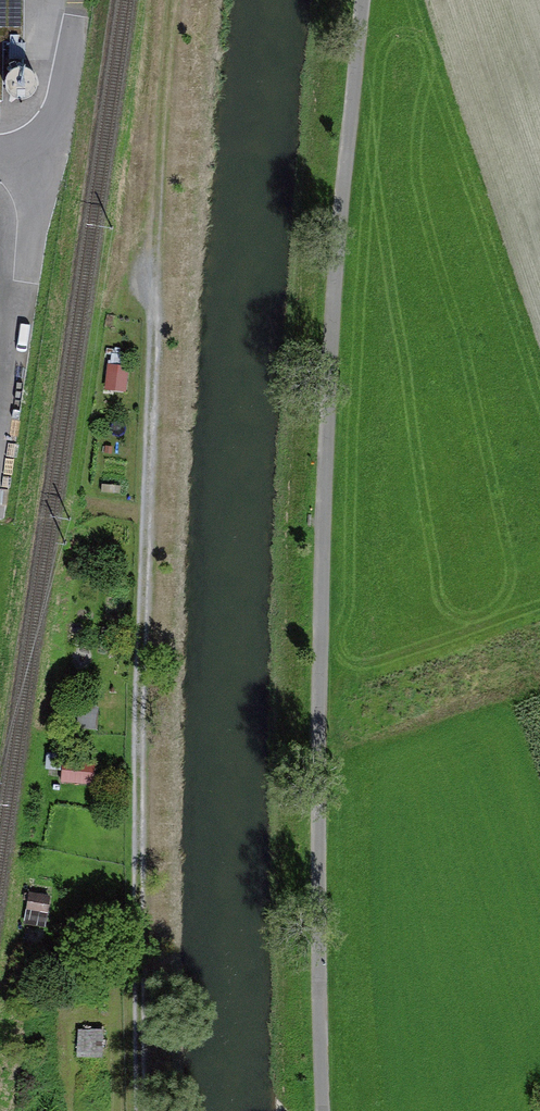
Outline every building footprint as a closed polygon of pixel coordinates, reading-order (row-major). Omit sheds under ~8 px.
[(35,98),(37,0),(0,0),(0,97),(35,98)] [(95,775),(94,762),(64,765),(65,778),(95,775)]
